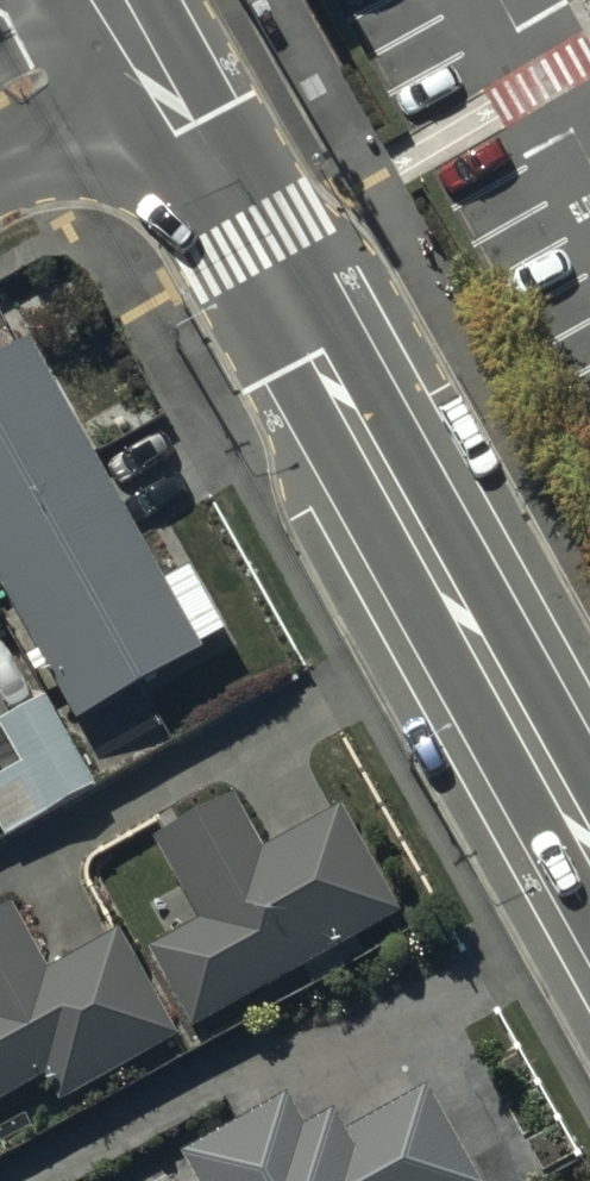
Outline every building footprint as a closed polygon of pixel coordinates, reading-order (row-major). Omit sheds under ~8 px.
[(22,344),(0,356),(0,578),(74,709),(190,644),(22,344)] [(95,780),(45,689),(0,713),(0,721),(22,762),(0,774),(0,821),(6,831),(95,780)] [(259,846),(231,796),(163,833),(210,919),(157,947),(197,1019),(398,909),(339,802),(259,846)] [(116,931),(44,971),(8,905),(0,909),(0,1095),(51,1067),(63,1088),(170,1030),(116,931)] [(471,1180),(421,1093),(341,1139),(326,1113),(305,1125),(285,1089),(182,1148),(201,1180),(470,1180),(471,1180)]
